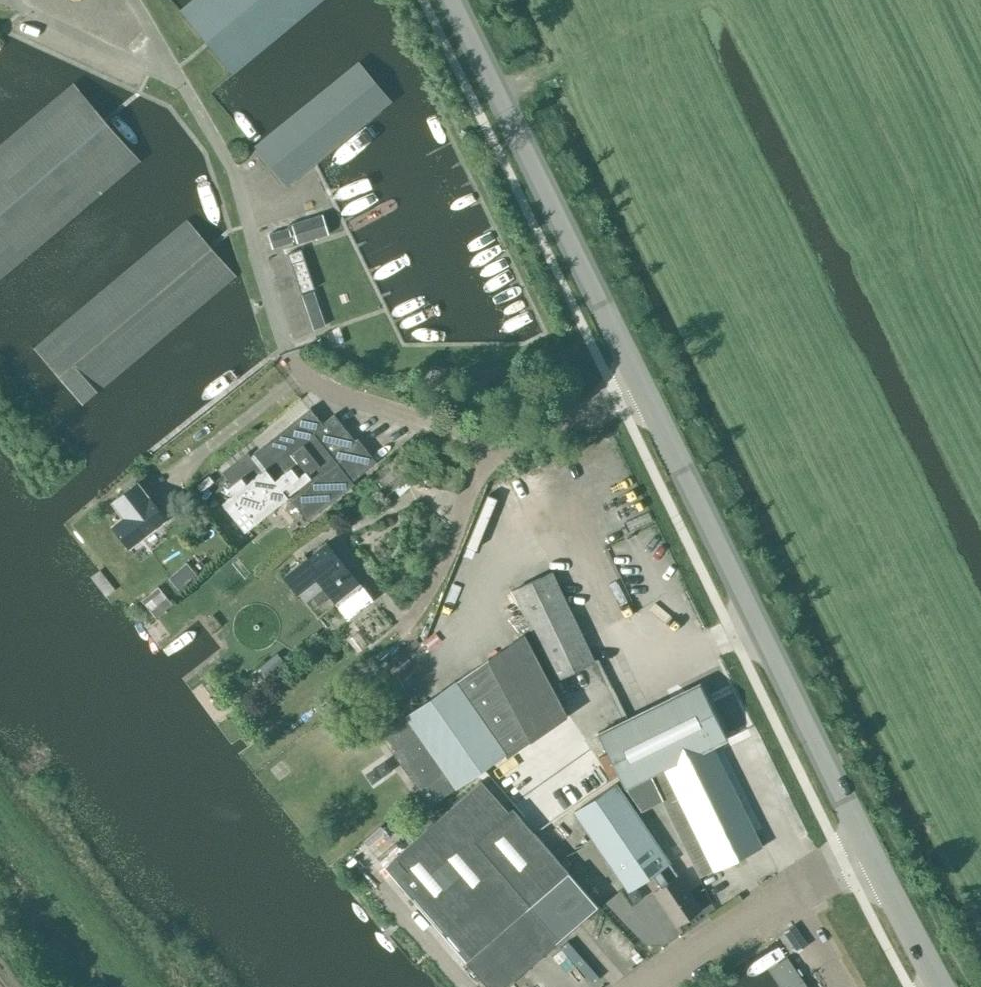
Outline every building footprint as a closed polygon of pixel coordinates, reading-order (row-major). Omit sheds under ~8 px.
[(179,6),(233,70),(318,0),(186,0),(179,6)] [(355,59),(253,145),(287,185),(317,160),(389,100),(355,59)] [(0,141),(0,275),(137,158),(71,81),(0,141)] [(298,243),(329,233),(323,214),(292,223),(298,243)] [(234,275),(185,218),(31,348),(79,405),(234,275)] [(273,247),(293,241),(289,228),(268,234),(273,247)] [(313,292),(303,296),(306,306),(317,302),(313,292)] [(439,389),(445,368),(434,365),(428,386),(439,389)] [(261,514),(287,493),(308,520),(354,483),(352,480),(376,461),(357,438),(355,440),(334,414),(322,423),(310,408),(254,452),(267,469),(248,484),(242,476),(228,487),(234,495),(226,502),(245,526),(247,525),(256,537),(270,525),(261,514)] [(387,494),(415,470),(400,453),(373,476),(387,494)] [(116,498),(128,513),(113,525),(128,545),(168,514),(152,495),(151,496),(138,480),(116,498)] [(320,575),(352,614),(371,599),(361,585),(327,541),(284,575),(298,593),(320,575)] [(187,562),(169,578),(178,588),(196,573),(187,562)] [(555,679),(594,660),(552,571),(513,590),(555,679)] [(155,617),(172,604),(159,586),(141,600),(155,617)] [(380,733),(430,805),(505,753),(507,756),(567,714),(524,633),(456,681),(455,680),(380,733)] [(286,665),(278,653),(264,664),(273,676),(286,665)] [(714,870),(762,846),(712,745),(727,738),(700,683),(598,733),(625,788),(626,788),(641,809),(662,799),(700,876),(713,869),(714,870)] [(518,812),(597,756),(569,717),(491,773),(518,812)] [(597,905),(513,808),(509,811),(482,780),(384,865),(489,986),(502,986),(597,905)] [(677,924),(700,909),(669,863),(670,862),(615,783),(575,810),(629,890),(660,869),(668,881),(654,891),(677,924)] [(797,951),(808,943),(794,922),(783,930),(797,951)] [(769,968),(780,986),(806,986),(788,957),(769,968)]
